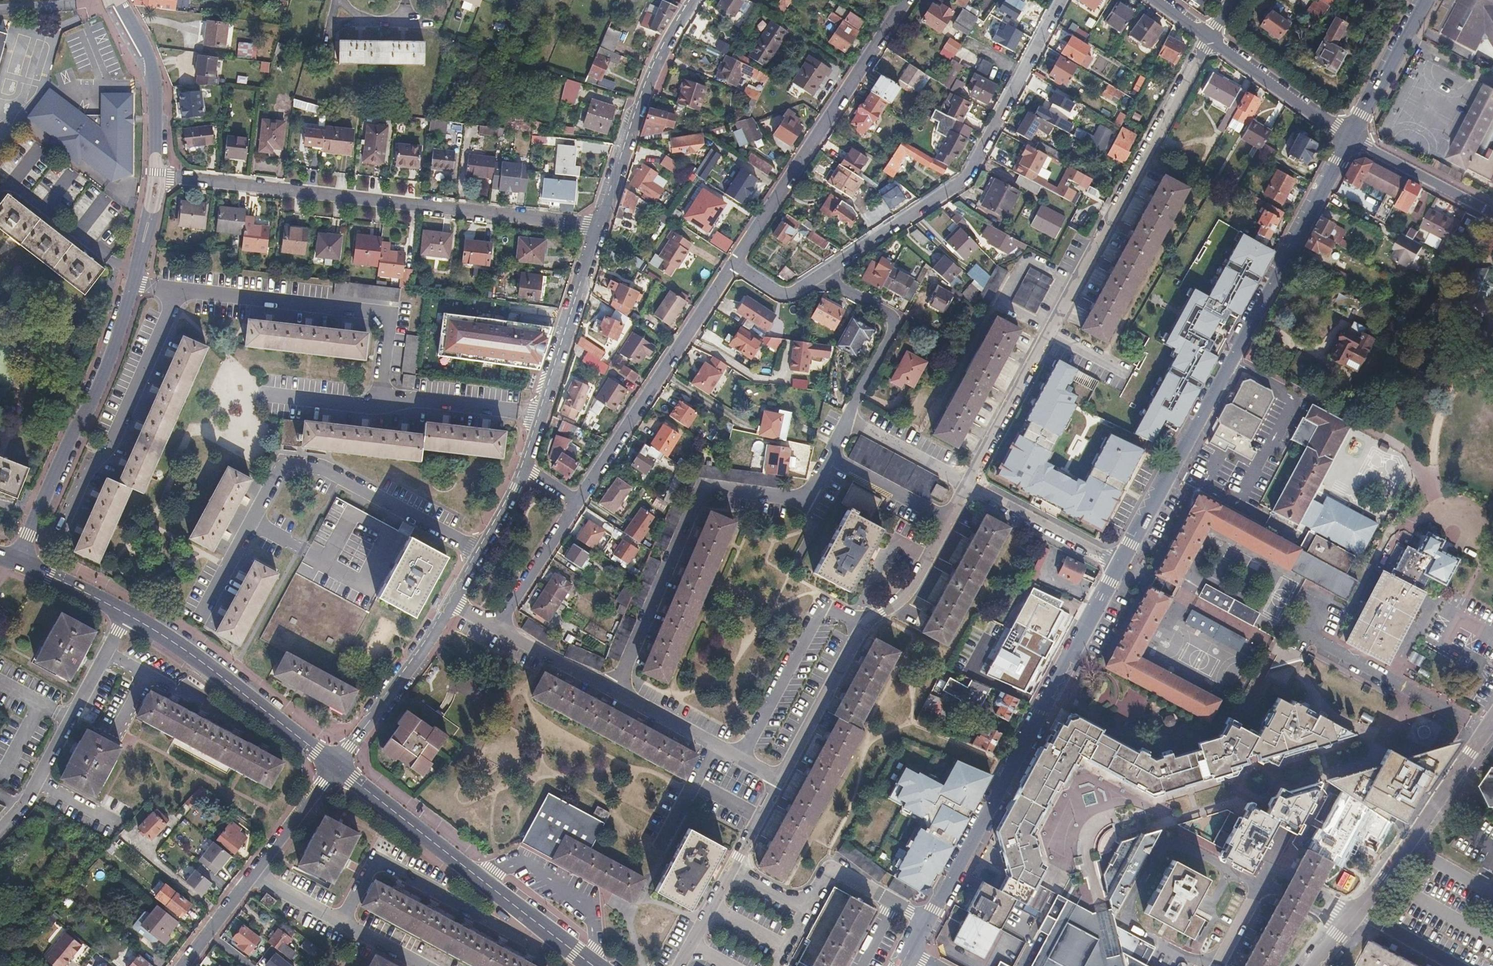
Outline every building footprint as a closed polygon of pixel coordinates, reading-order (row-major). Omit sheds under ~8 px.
[(134,5),(160,9),(161,0),(135,0),(134,5)] [(160,9),(175,11),(176,0),(161,0),(160,9)] [(663,0),(662,0),(653,21),(645,17),(644,20),(640,18),(638,23),(660,33),(677,6),(663,0)] [(719,6),(734,15),(739,7),(743,0),(722,0),(719,6)] [(772,12),(779,17),(789,2),(791,3),(793,0),(780,0),(772,12)] [(1017,0),(999,0),(996,5),(998,6),(1000,8),(1000,9),(1005,12),(1015,18),(1019,11),(1014,8),(1018,1),(1017,0)] [(1078,2),(1081,4),(1082,2),(1093,9),(1099,0),(1079,0),(1078,2)] [(1315,0),(1313,0),(1309,5),(1322,14),(1328,5),(1323,1),(1322,0),(1317,0),(1317,1),(1315,0)] [(1459,3),(1443,32),(1451,36),(1450,37),(1475,51),(1481,38),(1485,29),(1490,38),(1492,43),(1492,0),(1458,0),(1457,2),(1459,3)] [(1133,13),(1116,3),(1103,23),(1120,33),(1133,13)] [(939,9),(932,4),(922,20),(940,31),(953,12),(942,5),(939,9)] [(831,11),(828,17),(840,25),(830,41),(845,50),(859,29),(860,29),(865,21),(850,11),(848,14),(838,7),(834,13),(831,11)] [(968,11),(963,8),(953,25),(967,34),(978,17),(968,11)] [(1269,10),(1259,25),(1267,31),(1267,34),(1272,38),(1275,37),(1276,38),(1287,23),(1269,10)] [(1142,15),(1127,36),(1133,40),(1135,38),(1147,47),(1149,45),(1151,47),(1160,35),(1158,33),(1160,29),(1144,16),(1144,15),(1143,15),(1142,15)] [(984,21),(978,17),(967,34),(979,40),(987,30),(982,25),(984,21)] [(1347,26),(1334,18),(1327,31),(1340,38),(1347,26)] [(228,24),(207,21),(205,44),(225,46),(228,24)] [(788,31),(772,21),(749,56),(765,67),(788,31)] [(1079,26),(1072,22),(1067,30),(1085,40),(1089,34),(1078,27),(1079,26)] [(621,32),(608,26),(601,42),(610,46),(608,50),(613,51),(621,32)] [(1490,38),(1485,29),(1481,38),(1490,38)] [(1340,38),(1327,31),(1311,59),(1331,70),(1341,53),(1334,49),(1333,45),(1335,40),(1336,39),(1337,39),(1339,41),(1340,38)] [(1184,45),(1167,36),(1158,53),(1175,62),(1184,45)] [(1060,43),(1056,50),(1079,64),(1089,48),(1072,37),(1066,47),(1060,43)] [(425,43),(335,38),(334,60),(424,65),(425,43)] [(961,44),(950,38),(945,47),(947,48),(956,54),(961,44)] [(239,42),(238,56),(256,57),(257,43),(239,42)] [(608,50),(600,46),(584,81),(594,84),(597,78),(600,79),(608,60),(605,58),(608,50)] [(1303,50),(1298,47),(1290,58),(1295,62),(1303,50)] [(956,54),(947,48),(943,54),(951,60),(956,54)] [(743,56),(734,51),(731,57),(741,61),(743,57),(743,56)] [(731,57),(727,55),(717,75),(736,84),(743,72),(757,78),(757,77),(766,82),(769,75),(749,65),(741,61),(731,57)] [(805,62),(807,63),(793,82),(812,95),(825,75),(827,76),(831,69),(810,55),(805,62)] [(217,59),(198,56),(197,75),(199,75),(198,83),(198,85),(218,85),(218,83),(219,78),(215,77),(217,59)] [(751,60),(743,57),(741,61),(749,65),(751,60)] [(992,64),(982,58),(975,72),(985,78),(992,64)] [(1075,68),(1059,58),(1048,76),(1064,86),(1075,68)] [(962,66),(951,60),(938,81),(950,88),(959,72),(961,67),(962,66)] [(926,73),(911,63),(900,80),(915,90),(926,73)] [(971,79),(976,82),(974,85),(975,86),(973,90),(975,91),(974,92),(978,94),(977,98),(986,103),(996,85),(974,73),(971,79)] [(1212,74),(1202,91),(1209,95),(1214,98),(1213,101),(1228,110),(1231,104),(1239,89),(1212,74)] [(901,87),(882,75),(871,91),(872,91),(887,101),(890,103),(901,87)] [(580,83),(566,78),(560,101),(574,105),(580,83)] [(705,87),(685,80),(677,104),(697,110),(705,87)] [(1480,84),(1492,91),(1492,88),(1481,82),(1480,84)] [(1482,90),(1448,157),(1468,167),(1472,160),(1492,120),(1492,91),(1480,84),(1478,88),(1482,90)] [(1117,90),(1108,85),(1104,91),(1113,97),(1117,90)] [(761,92),(746,86),(743,94),(751,98),(757,100),(761,92)] [(111,179),(129,173),(131,173),(132,121),(129,121),(129,115),(132,115),(132,106),(132,93),(102,92),(102,102),(102,113),(83,113),(50,88),(40,101),(29,115),(111,179)] [(1246,93),(1239,89),(1231,104),(1238,107),(1246,93)] [(178,92),(178,93),(181,115),(202,113),(199,96),(198,90),(178,92)] [(864,104),(863,103),(858,111),(859,112),(852,122),(857,125),(859,131),(863,133),(865,129),(870,132),(876,123),(873,121),(878,114),(879,114),(887,101),(872,91),(864,104)] [(1258,101),(1259,100),(1246,93),(1238,107),(1232,118),(1244,125),(1253,110),(1258,101)] [(949,95),(946,101),(953,104),(947,115),(960,121),(970,102),(956,94),(954,98),(949,95)] [(757,100),(751,98),(743,115),(745,118),(749,117),(757,100)] [(307,100),(307,102),(304,107),(317,113),(319,109),(320,106),(307,100)] [(613,109),(591,100),(582,123),(604,131),(613,109)] [(1261,103),(1258,101),(1253,110),(1256,112),(1261,103)] [(1238,107),(1231,104),(1228,110),(1219,125),(1225,128),(1228,125),(1232,118),(1238,107)] [(1035,115),(1041,118),(1101,150),(1104,145),(1071,127),(1072,124),(1040,107),(1035,115)] [(661,112),(650,108),(644,126),(643,126),(640,134),(657,133),(656,123),(662,125),(667,110),(662,108),(661,112)] [(947,138),(936,159),(947,165),(951,157),(955,159),(965,139),(962,137),(965,131),(968,133),(971,128),(960,121),(947,115),(936,108),(931,117),(939,122),(935,131),(947,138)] [(783,115),(785,117),(772,138),(785,152),(801,127),(796,124),(799,119),(793,116),(794,113),(787,109),(783,115)] [(1035,115),(1027,111),(1016,133),(1029,140),(1041,118),(1035,115)] [(745,118),(738,121),(748,143),(762,138),(756,121),(754,120),(751,118),(749,117),(745,118)] [(429,118),(429,122),(428,129),(445,131),(446,124),(446,120),(429,118)] [(1232,118),(1228,125),(1240,132),(1244,125),(1232,118)] [(284,121),(262,119),(258,150),(271,152),(272,147),(280,148),(284,121)] [(1258,123),(1252,119),(1241,139),(1259,150),(1264,143),(1270,132),(1258,124),(1258,123)] [(387,127),(367,124),(362,160),(382,162),(387,127)] [(478,125),(478,127),(478,132),(497,134),(497,130),(498,127),(492,126),(478,125)] [(325,126),(324,131),(322,146),(322,148),(348,152),(351,130),(325,126)] [(210,127),(184,129),(186,143),(184,143),(185,151),(188,150),(187,146),(213,143),(210,127)] [(498,127),(497,130),(497,134),(496,137),(510,139),(511,131),(511,128),(498,127)] [(324,131),(306,128),(304,144),(312,145),(322,146),(324,131)] [(1135,136),(1122,128),(1107,154),(1123,163),(1129,153),(1126,151),(1135,136)] [(702,144),(700,133),(690,134),(683,136),(670,138),(673,152),(681,150),(684,153),(694,151),(702,144)] [(247,137),(226,135),(223,156),(230,156),(244,158),(247,137)] [(1315,145),(1298,136),(1288,154),(1305,163),(1315,145)] [(936,159),(901,140),(889,158),(885,164),(881,170),(890,177),(897,165),(896,164),(902,155),(908,154),(924,162),(924,161),(944,172),(947,165),(936,159)] [(575,143),(559,141),(555,173),(577,176),(578,164),(572,164),(575,143)] [(1045,145),(1038,142),(1035,149),(1046,155),(1061,163),(1064,157),(1045,146),(1045,145)] [(419,146),(398,143),(395,166),(419,169),(420,165),(417,164),(419,146)] [(1276,150),(1264,143),(1259,150),(1258,152),(1271,159),(1276,150)] [(1035,149),(1026,145),(1021,155),(1023,156),(1014,173),(1019,175),(1036,184),(1042,187),(1069,202),(1075,191),(1064,185),(1068,179),(1079,185),(1084,175),(1069,167),(1057,189),(1046,184),(1046,182),(1035,176),(1046,155),(1035,149)] [(454,152),(432,149),(430,167),(452,170),(454,152)] [(846,156),(842,163),(857,173),(867,159),(852,149),(847,157),(846,156)] [(1468,167),(1492,180),(1492,152),(1485,166),(1472,160),(1468,167)] [(494,157),(467,154),(464,174),(491,178),(492,168),(493,164),(494,157)] [(889,158),(883,154),(879,160),(885,164),(889,158)] [(753,155),(749,162),(768,174),(772,167),(753,155)] [(1023,156),(1021,155),(1012,172),(1014,173),(1023,156)] [(666,156),(661,164),(673,172),(678,164),(666,156)] [(500,161),(499,169),(503,169),(517,171),(514,192),(499,190),(500,187),(497,186),(497,191),(517,194),(517,191),(526,192),(529,165),(500,161)] [(1362,161),(1351,164),(1342,182),(1354,188),(1356,189),(1359,190),(1361,186),(1358,184),(1368,164),(1362,161)] [(630,184),(655,201),(663,189),(652,181),(657,173),(643,164),(630,184)] [(837,168),(831,178),(828,183),(850,197),(863,179),(840,164),(837,168)] [(1376,168),(1368,164),(1358,184),(1361,186),(1362,183),(1373,189),(1385,195),(1396,200),(1405,183),(1376,168)] [(837,168),(833,165),(826,175),(831,178),(837,168)] [(499,169),(492,168),(491,178),(490,186),(497,186),(500,187),(499,190),(514,192),(517,171),(503,169),(499,169)] [(757,178),(741,168),(725,194),(741,204),(746,195),(747,196),(753,187),(751,186),(757,178)] [(1293,181),(1277,172),(1264,195),(1281,204),(1293,181)] [(1019,175),(1015,183),(1038,195),(1042,187),(1036,184),(1019,175)] [(1187,189),(1163,177),(1148,206),(1132,235),(1115,268),(1098,300),(1083,330),(1106,342),(1187,189)] [(575,182),(542,178),(540,196),(572,200),(575,182)] [(1021,192),(995,178),(980,206),(1007,220),(1021,192)] [(1361,186),(1359,190),(1369,196),(1373,189),(1362,183),(1361,186)] [(1420,190),(1405,183),(1396,200),(1398,201),(1397,204),(1397,206),(1402,209),(1404,208),(1406,206),(1408,206),(1412,198),(1414,200),(1420,190)] [(695,201),(703,189),(698,186),(691,198),(695,201)] [(897,186),(884,194),(892,207),(905,199),(897,186)] [(1100,192),(1089,186),(1085,192),(1097,199),(1100,192)] [(1238,186),(1235,191),(1265,209),(1268,204),(1238,186)] [(637,196),(624,187),(615,216),(621,217),(623,211),(624,212),(625,213),(626,213),(627,213),(628,212),(629,211),(629,210),(628,209),(627,208),(628,208),(632,210),(637,196)] [(695,201),(685,216),(708,231),(725,204),(703,189),(695,201)] [(0,202),(0,229),(83,293),(104,267),(8,192),(0,202)] [(852,208),(831,195),(820,210),(831,217),(833,215),(849,226),(857,215),(852,208)] [(1435,198),(1429,209),(1432,211),(1437,199),(1435,198)] [(205,204),(181,200),(178,221),(202,225),(205,204)] [(1264,211),(1262,214),(1256,224),(1261,227),(1253,240),(1264,247),(1283,212),(1268,204),(1265,209),(1264,211)] [(245,209),(218,205),(216,227),(242,230),(244,216),(245,209)] [(1065,218),(1040,205),(1030,224),(1054,237),(1065,218)] [(1423,222),(1419,229),(1448,245),(1455,231),(1457,227),(1460,222),(1451,218),(1449,220),(1432,211),(1429,209),(1423,222)] [(660,210),(658,213),(661,215),(660,217),(664,220),(667,215),(660,210)] [(800,222),(788,213),(774,233),(786,242),(800,222)] [(1476,219),(1465,213),(1460,222),(1457,227),(1468,233),(1476,219)] [(244,216),(242,230),(242,233),(240,247),(265,251),(268,226),(269,219),(253,217),(244,216)] [(803,218),(800,222),(811,229),(812,230),(815,226),(803,218)] [(1419,229),(1423,222),(1416,218),(1406,237),(1413,241),(1419,229)] [(1318,219),(1311,232),(1332,244),(1345,252),(1348,246),(1339,241),(1344,233),(1318,219)] [(960,228),(957,225),(943,239),(946,242),(960,228)] [(989,225),(986,232),(1016,249),(1017,245),(1019,241),(1014,239),(1010,237),(989,225)] [(305,228),(284,226),(281,250),(302,252),(305,228)] [(369,235),(357,233),(352,262),(377,266),(380,242),(380,238),(372,237),(374,229),(370,228),(369,235)] [(960,228),(946,242),(962,259),(976,245),(977,245),(960,228)] [(450,232),(423,229),(420,253),(447,256),(450,232)] [(811,229),(807,236),(824,248),(828,241),(812,230),(811,229)] [(915,229),(908,234),(919,243),(924,237),(915,229)] [(666,237),(670,240),(659,257),(662,259),(657,268),(669,276),(676,266),(677,267),(689,248),(688,248),(691,243),(671,230),(666,237)] [(1332,244),(1311,232),(1303,248),(1315,254),(1316,252),(1325,257),(1332,244)] [(339,235),(318,233),(315,255),(336,257),(339,235)] [(1253,240),(1242,233),(1218,273),(1204,295),(1191,287),(1160,340),(1169,345),(1167,348),(1171,351),(1126,429),(1152,442),(1161,425),(1175,433),(1179,426),(1215,358),(1207,353),(1213,342),(1208,339),(1210,335),(1206,333),(1213,321),(1217,323),(1218,319),(1224,322),(1229,311),(1239,316),(1272,251),(1264,247),(1253,240)] [(1394,244),(1397,245),(1393,251),(1389,258),(1407,268),(1411,260),(1413,262),(1422,246),(1413,241),(1406,237),(1400,234),(1394,244)] [(545,240),(519,236),(516,260),(541,263),(545,240)] [(490,244),(464,241),(461,267),(486,270),(490,244)] [(391,244),(380,242),(377,266),(376,274),(400,278),(399,288),(400,288),(409,289),(411,269),(401,268),(403,253),(390,251),(391,244)] [(607,247),(605,255),(617,263),(621,257),(607,247)] [(943,257),(932,269),(948,283),(959,271),(943,257)] [(872,269),(867,266),(860,280),(879,291),(882,285),(891,269),(893,266),(881,259),(877,266),(875,264),(872,269)] [(973,264),(967,275),(980,283),(987,271),(973,264)] [(996,265),(996,266),(983,287),(977,297),(989,304),(1009,272),(996,265)] [(1054,279),(1031,267),(1013,301),(1035,314),(1054,279)] [(1324,274),(1313,268),(1309,275),(1321,281),(1324,274)] [(891,269),(882,285),(910,302),(919,285),(891,269)] [(1467,290),(1476,298),(1488,298),(1492,292),(1492,275),(1487,269),(1476,269),(1467,278),(1467,290)] [(1346,277),(1333,270),(1330,277),(1342,283),(1346,277)] [(540,281),(521,278),(518,295),(537,298),(540,281)] [(399,288),(334,280),(332,293),(398,301),(400,288),(399,288)] [(491,282),(483,281),(482,290),(490,291),(491,282)] [(638,292),(620,284),(614,299),(631,307),(638,292)] [(951,296),(938,288),(929,305),(942,313),(951,296)] [(686,300),(671,290),(654,315),(669,325),(686,300)] [(738,311),(748,317),(744,324),(761,335),(775,315),(747,296),(738,311)] [(843,307),(824,296),(813,316),(834,328),(844,311),(841,309),(843,307)] [(552,327),(443,313),(437,358),(538,371),(552,327)] [(596,321),(593,328),(612,337),(616,339),(623,325),(606,316),(602,324),(596,321)] [(875,329),(853,316),(837,344),(836,345),(856,356),(866,338),(869,340),(875,329)] [(366,333),(248,318),(245,344),(363,359),(366,333)] [(1020,330),(997,318),(935,434),(958,447),(974,416),(990,387),(1005,358),(1020,330)] [(744,324),(742,326),(732,342),(739,347),(738,348),(744,351),(745,350),(752,355),(764,339),(765,337),(761,335),(744,324)] [(1347,338),(1341,335),(1337,342),(1339,343),(1331,360),(1344,366),(1348,359),(1359,365),(1371,341),(1361,336),(1363,330),(1354,325),(1347,338)] [(656,346),(632,331),(618,352),(637,365),(645,353),(650,355),(656,346)] [(420,335),(406,334),(401,373),(403,373),(401,385),(411,387),(413,375),(415,375),(415,372),(420,335)] [(767,335),(765,337),(764,339),(778,348),(785,338),(767,335)] [(204,346),(182,336),(168,367),(155,397),(141,428),(129,454),(116,483),(106,478),(95,503),(84,527),(73,551),(96,562),(129,488),(141,494),(204,346)] [(795,339),(791,369),(808,372),(811,354),(830,357),(832,344),(812,341),(804,340),(795,339)] [(581,341),(579,346),(585,350),(587,351),(589,347),(581,341)] [(1263,346),(1253,341),(1243,360),(1253,365),(1263,346)] [(587,351),(585,350),(581,357),(590,363),(595,356),(587,351)] [(927,362),(908,351),(898,368),(918,378),(927,362)] [(705,361),(692,382),(709,393),(728,364),(714,355),(709,363),(705,361)] [(1359,365),(1348,359),(1344,366),(1356,372),(1359,365)] [(1105,526),(1143,451),(1110,434),(1082,485),(1042,465),(1075,405),(1072,403),(1076,396),(1069,392),(1071,388),(1067,386),(1076,369),(1058,360),(1027,420),(1030,421),(1022,437),(1019,436),(999,472),(1024,485),(1023,486),(1037,493),(1038,492),(1052,499),(1066,506),(1065,507),(1079,515),(1080,513),(1105,526)] [(637,374),(624,365),(619,372),(632,381),(637,374)] [(918,378),(898,368),(889,385),(899,391),(904,382),(914,387),(918,378)] [(610,378),(604,375),(594,399),(596,400),(610,378)] [(1226,402),(1222,405),(1217,416),(1218,423),(1208,442),(1226,452),(1227,448),(1252,460),(1257,449),(1249,441),(1274,396),(1272,389),(1250,377),(1238,381),(1226,402)] [(627,389),(610,378),(596,400),(611,409),(616,401),(618,403),(627,389)] [(792,388),(807,389),(808,380),(793,379),(792,388)] [(575,380),(570,391),(565,405),(577,411),(588,386),(575,380)] [(698,411),(680,400),(671,414),(688,425),(698,411)] [(577,411),(565,405),(561,413),(574,419),(577,411)] [(1312,407),(1304,420),(1292,443),(1305,449),(1271,512),(1296,525),(1297,523),(1309,499),(1348,427),(1312,407)] [(778,414),(766,411),(761,434),(786,439),(792,411),(780,408),(778,414)] [(423,434),(283,418),(280,443),(420,459),(421,447),(500,456),(503,431),(424,421),(423,434)] [(1304,420),(1302,419),(1290,441),(1292,443),(1304,420)] [(576,426),(564,420),(560,430),(572,435),(576,426)] [(679,434),(664,424),(650,445),(660,451),(666,455),(679,434)] [(931,493),(937,483),(938,480),(940,477),(862,434),(849,457),(927,499),(931,493)] [(788,465),(791,466),(794,466),(795,457),(792,456),(789,456),(791,447),(770,444),(767,443),(761,472),(783,475),(786,475),(788,465)] [(643,448),(641,449),(632,464),(645,473),(660,451),(650,445),(650,446),(646,444),(643,448)] [(577,462),(562,452),(553,466),(568,476),(577,462)] [(725,453),(724,456),(722,466),(730,468),(731,461),(737,462),(738,455),(725,453)] [(16,499),(29,468),(0,457),(0,493),(16,499)] [(722,466),(700,463),(699,476),(781,488),(783,475),(761,472),(756,471),(730,468),(722,466)] [(250,478),(228,467),(190,537),(212,549),(250,478)] [(680,473),(677,472),(666,501),(671,504),(671,503),(679,486),(683,475),(680,473)] [(684,473),(683,475),(679,486),(692,492),(698,480),(684,473)] [(630,487),(617,477),(600,502),(613,511),(630,487)] [(842,503),(849,507),(813,571),(849,591),(867,559),(883,529),(871,522),(878,507),(884,497),(854,481),(842,503)] [(937,483),(931,493),(941,498),(947,488),(937,483)] [(311,543),(303,557),(260,638),(264,640),(285,652),(326,673),(370,592),(402,532),(336,496),(311,543)] [(1178,581),(1207,528),(1305,580),(1345,602),(1356,581),(1344,575),(1354,557),(1338,548),(1337,549),(1306,533),(1298,549),(1261,530),(1198,496),(1155,575),(1175,586),(1178,581)] [(1359,556),(1376,525),(1325,498),(1322,506),(1309,499),(1297,523),(1359,556)] [(658,499),(653,506),(666,515),(670,506),(658,499)] [(670,506),(666,515),(654,544),(667,550),(684,509),(671,503),(671,504),(670,506)] [(654,515),(641,506),(638,511),(624,531),(640,542),(649,527),(647,526),(654,515)] [(734,522),(711,512),(700,538),(687,568),(672,602),(657,637),(643,670),(666,681),(734,522)] [(1008,526),(987,514),(973,541),(957,570),(940,600),(923,631),(946,644),(1008,526)] [(604,530),(589,520),(578,538),(593,547),(604,530)] [(447,556),(402,532),(370,592),(414,616),(447,556)] [(1430,534),(1429,536),(1425,534),(1415,553),(1396,544),(1381,572),(1344,644),(1385,665),(1422,594),(1418,592),(1426,577),(1443,585),(1455,561),(1436,551),(1441,542),(1438,540),(1438,539),(1438,536),(1433,534),(1430,534)] [(821,535),(819,544),(826,546),(829,537),(821,535)] [(639,548),(623,538),(613,553),(628,563),(633,556),(634,556),(639,548)] [(589,553),(575,543),(565,557),(580,567),(587,571),(592,563),(585,559),(589,553)] [(1049,549),(1043,547),(1035,564),(1040,567),(1049,549)] [(662,562),(649,556),(639,578),(634,590),(628,603),(642,609),(662,562)] [(1085,566),(1066,558),(1058,575),(1076,584),(1080,577),(1082,573),(1085,566)] [(276,574),(254,563),(216,633),(238,645),(276,574)] [(1040,567),(1035,564),(1029,577),(1034,580),(1040,567)] [(1082,573),(1080,577),(1093,583),(1095,580),(1082,573)] [(572,585),(555,574),(544,590),(561,601),(572,585)] [(1175,586),(1155,575),(1152,582),(1149,588),(1168,599),(1172,592),(1175,586)] [(1203,584),(1196,597),(1251,626),(1258,613),(1203,584)] [(634,590),(626,585),(616,600),(627,607),(628,603),(634,590)] [(1168,599),(1149,588),(1106,667),(1207,721),(1218,700),(1137,657),(1164,608),(1168,599)] [(561,601),(544,590),(532,610),(548,621),(561,601)] [(1066,612),(1026,591),(982,673),(1022,694),(1066,612)] [(627,607),(621,605),(618,612),(623,614),(627,607)] [(1190,610),(1182,623),(1236,652),(1243,639),(1190,610)] [(95,631),(63,613),(37,661),(71,679),(95,631)] [(623,614),(614,636),(605,656),(619,662),(637,620),(623,614)] [(528,617),(520,629),(553,651),(561,639),(528,617)] [(899,652),(876,640),(862,664),(847,693),(834,715),(839,718),(828,739),(812,769),(794,803),(774,840),(760,866),(783,879),(862,730),(857,728),(899,652)] [(569,644),(563,657),(598,671),(604,658),(569,644)] [(285,652),(274,675),(344,713),(356,690),(326,673),(285,652)] [(1419,654),(1414,663),(1420,666),(1426,657),(1419,654)] [(543,673),(530,696),(684,778),(697,755),(668,739),(634,722),(603,705),(572,689),(543,673)] [(949,677),(942,690),(960,699),(956,705),(976,714),(991,687),(974,680),(971,678),(967,686),(949,677)] [(1000,691),(994,702),(995,704),(996,706),(998,707),(999,707),(995,714),(1007,721),(1019,699),(1010,695),(1000,691)] [(152,694),(141,715),(273,786),(284,764),(152,694)] [(944,700),(929,694),(916,721),(923,724),(929,712),(936,715),(944,700)] [(1275,723),(1274,726),(1296,738),(1287,754),(1292,756),(1346,740),(1356,737),(1348,733),(1317,716),(1316,718),(1306,713),(1307,711),(1293,703),(1290,707),(1277,700),(1265,721),(1269,724),(1271,721),(1275,723)] [(392,728),(394,730),(377,754),(391,764),(392,762),(417,780),(428,763),(427,762),(442,739),(431,731),(429,732),(403,714),(392,728)] [(1044,748),(1040,746),(1034,759),(995,830),(1001,847),(1025,840),(1028,835),(1057,780),(1061,782),(1075,755),(1134,786),(1141,771),(1126,763),(1132,751),(1099,733),(1101,731),(1085,722),(1071,714),(1065,726),(1061,724),(1054,737),(1058,739),(1054,746),(1047,743),(1044,748)] [(1221,734),(1234,740),(1213,780),(1225,776),(1226,774),(1226,771),(1230,770),(1231,772),(1234,773),(1238,772),(1249,754),(1267,764),(1272,762),(1271,760),(1275,759),(1276,761),(1292,756),(1287,754),(1296,738),(1274,726),(1275,723),(1271,721),(1269,724),(1265,721),(1255,738),(1227,723),(1221,734)] [(979,736),(977,735),(972,745),(990,753),(1001,732),(991,727),(988,732),(983,729),(979,736)] [(123,748),(89,730),(64,778),(97,796),(123,748)] [(1200,751),(1185,756),(1194,785),(1213,780),(1234,740),(1221,734),(1218,739),(1198,745),(1200,751)] [(1054,737),(1051,735),(1047,743),(1054,746),(1058,739),(1054,737)] [(1340,790),(1345,793),(1353,799),(1388,821),(1392,816),(1404,823),(1423,789),(1441,765),(1444,760),(1444,757),(1444,754),(1442,752),(1436,748),(1404,758),(1380,765),(1343,776),(1342,778),(1340,777),(1327,780),(1326,781),(1338,789),(1340,790)] [(1404,758),(1388,749),(1380,765),(1404,758)] [(1126,763),(1141,771),(1134,786),(1154,797),(1184,788),(1177,765),(1176,762),(1175,758),(1173,759),(1171,755),(1161,758),(1162,760),(1154,762),(1147,758),(1148,757),(1138,752),(1137,754),(1132,751),(1126,763)] [(1181,764),(1177,765),(1184,788),(1194,785),(1185,756),(1175,758),(1176,762),(1180,761),(1181,764)] [(984,782),(988,773),(957,759),(948,779),(952,781),(949,787),(945,786),(920,775),(920,776),(907,770),(899,786),(905,789),(900,801),(909,805),(907,809),(926,817),(931,813),(932,823),(929,828),(928,827),(926,829),(921,827),(899,868),(902,869),(898,876),(918,888),(927,893),(944,862),(959,833),(956,832),(962,819),(966,821),(986,783),(984,782)] [(1490,768),(1478,789),(1489,808),(1492,809),(1492,768),(1490,768)] [(208,792),(200,786),(184,803),(191,809),(200,800),(208,792)] [(905,789),(899,786),(892,802),(907,809),(909,805),(900,801),(905,789)] [(1255,860),(1262,847),(1265,849),(1280,822),(1283,824),(1281,828),(1294,835),(1315,798),(1321,788),(1314,787),(1276,797),(1267,816),(1250,807),(1248,811),(1249,814),(1247,819),(1243,820),(1243,821),(1241,820),(1231,838),(1226,848),(1228,849),(1227,852),(1223,859),(1252,874),(1258,862),(1255,860)] [(208,792),(200,800),(217,814),(222,808),(225,810),(227,807),(208,792)] [(594,816),(549,793),(522,844),(572,870),(633,902),(645,879),(590,849),(609,813),(599,808),(594,816)] [(1353,799),(1345,793),(1323,834),(1319,835),(1315,843),(1316,846),(1312,852),(1318,855),(1353,799)] [(1388,821),(1353,799),(1318,855),(1330,862),(1338,867),(1355,835),(1367,841),(1370,835),(1379,840),(1389,822),(1388,821)] [(168,821),(156,809),(138,829),(151,840),(168,821)] [(362,833),(329,815),(304,862),(301,866),(323,878),(325,874),(337,880),(362,833)] [(959,833),(966,821),(962,819),(956,832),(959,833)] [(231,827),(229,825),(217,840),(234,854),(246,838),(238,832),(240,829),(233,824),(231,827)] [(1161,829),(1122,839),(1103,873),(1111,910),(1112,910),(1114,916),(1161,829)] [(724,848),(689,830),(655,893),(690,912),(711,872),(724,848)] [(121,832),(116,838),(123,844),(128,838),(121,832)] [(1231,838),(1221,833),(1213,846),(1224,852),(1225,850),(1226,848),(1231,838)] [(1025,840),(1001,847),(1004,855),(1006,862),(1014,859),(1016,863),(1027,860),(1039,866),(1042,863),(1036,847),(1033,838),(1028,835),(1025,840)] [(846,840),(838,850),(879,881),(887,871),(852,845),(846,840)] [(231,855),(213,841),(197,860),(215,874),(231,855)] [(111,844),(109,846),(105,850),(109,854),(115,848),(111,844)] [(1265,849),(1262,847),(1255,860),(1258,862),(1265,849)] [(1312,852),(1308,849),(1301,862),(1294,875),(1317,886),(1330,862),(1318,855),(1312,852)] [(1209,878),(1174,858),(1142,916),(1192,943),(1206,918),(1191,910),(1209,878)] [(1006,862),(1009,872),(999,889),(1016,899),(1040,912),(1042,913),(1046,904),(1053,893),(1037,884),(1044,869),(1039,866),(1027,860),(1016,863),(1014,859),(1006,862)] [(213,883),(195,869),(185,882),(202,896),(213,883)] [(1317,886),(1294,875),(1291,880),(1285,892),(1279,903),(1301,915),(1307,905),(1314,891),(1317,886)] [(896,876),(890,887),(912,899),(918,888),(898,876),(896,876)] [(999,889),(984,881),(967,911),(968,912),(968,913),(999,930),(1016,899),(999,889)] [(362,906),(474,965),(532,965),(431,911),(376,882),(362,906)] [(810,940),(796,965),(843,965),(854,946),(861,933),(868,920),(875,907),(835,886),(807,938),(810,940)] [(1056,894),(1053,893),(1046,904),(1050,906),(1056,894)] [(1058,895),(1056,894),(1050,906),(1052,907),(1058,895)] [(191,906),(176,895),(166,907),(178,916),(182,912),(184,915),(191,906)] [(267,895),(260,905),(269,912),(277,903),(267,895)] [(1049,936),(1033,965),(1105,965),(1093,914),(1066,900),(1058,895),(1052,907),(1039,930),(1049,936)] [(1279,903),(1268,924),(1256,946),(1246,965),(1274,965),(1301,915),(1279,903)] [(157,906),(146,920),(147,921),(143,927),(165,945),(171,938),(167,935),(177,923),(157,906)] [(1093,914),(1105,965),(1125,965),(1116,927),(1114,916),(1112,910),(1111,910),(1103,912),(1093,914)] [(999,930),(968,913),(953,941),(984,958),(999,930)] [(289,928),(283,923),(268,943),(289,959),(294,952),(290,949),(286,945),(289,941),(296,932),(289,928)] [(242,926),(233,939),(241,945),(238,948),(248,955),(259,939),(242,926)] [(143,927),(142,928),(164,946),(165,945),(143,927)] [(1116,927),(1125,965),(1146,965),(1155,949),(1116,927)] [(43,959),(52,965),(64,965),(81,945),(65,932),(43,959)] [(1021,954),(1025,942),(1016,938),(1011,950),(1021,954)] [(8,939),(4,944),(16,954),(20,948),(8,939)] [(294,944),(289,941),(286,945),(290,949),(294,944)] [(1361,965),(1418,965),(1374,942),(1361,965)] [(308,943),(304,949),(312,955),(316,949),(308,943)] [(270,945),(267,950),(275,956),(278,952),(270,945)] [(139,955),(130,965),(152,965),(139,955)] [(273,955),(265,965),(288,965),(273,955)] [(376,958),(372,965),(391,965),(376,958)]
